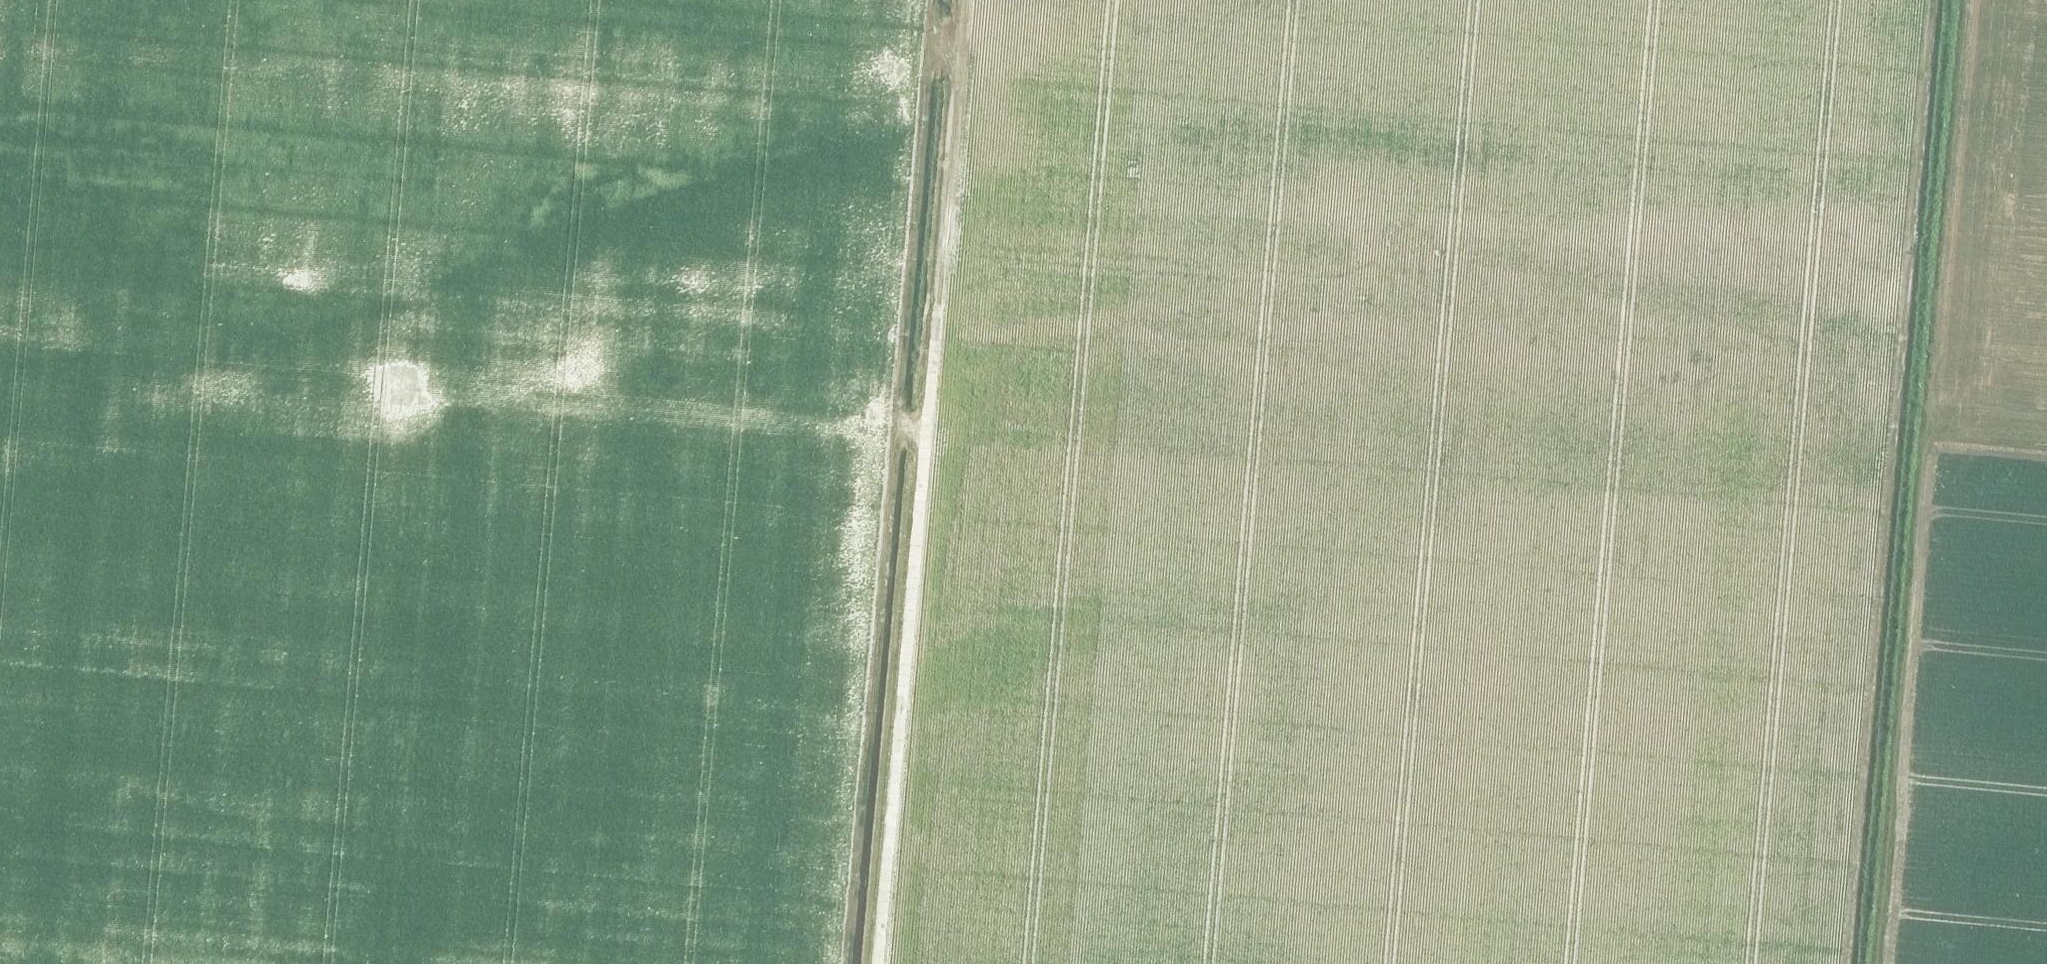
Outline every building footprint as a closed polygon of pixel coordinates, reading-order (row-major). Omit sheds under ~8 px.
[(147,14),(145,31),(155,32),(157,15),(147,14)] [(1401,236),(1393,257),(1415,253),(1401,236)]
